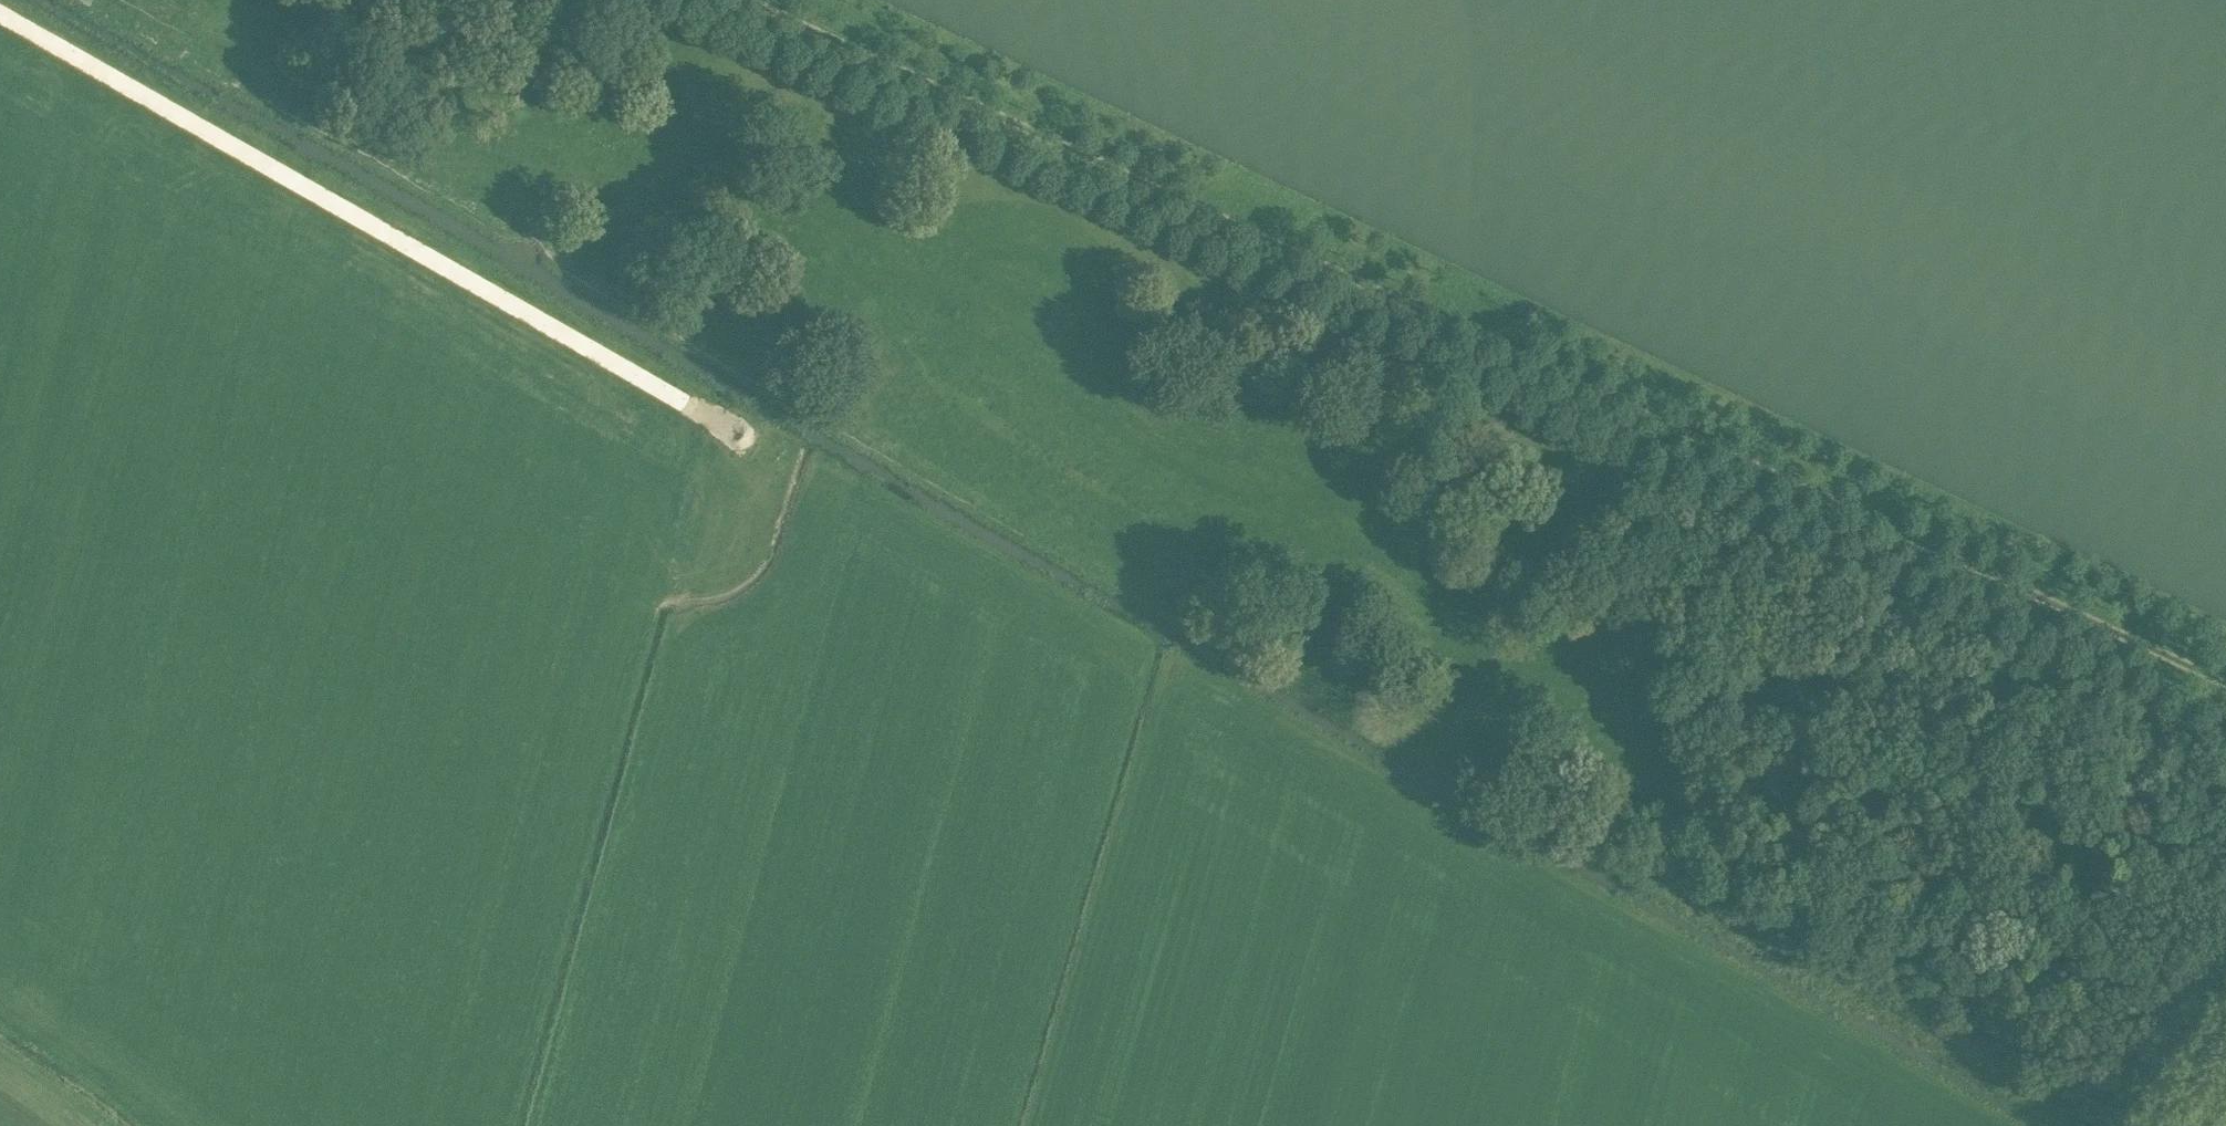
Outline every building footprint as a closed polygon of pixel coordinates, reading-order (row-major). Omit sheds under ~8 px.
[(741,423),(737,433),(752,442),(757,432),(741,423)]
